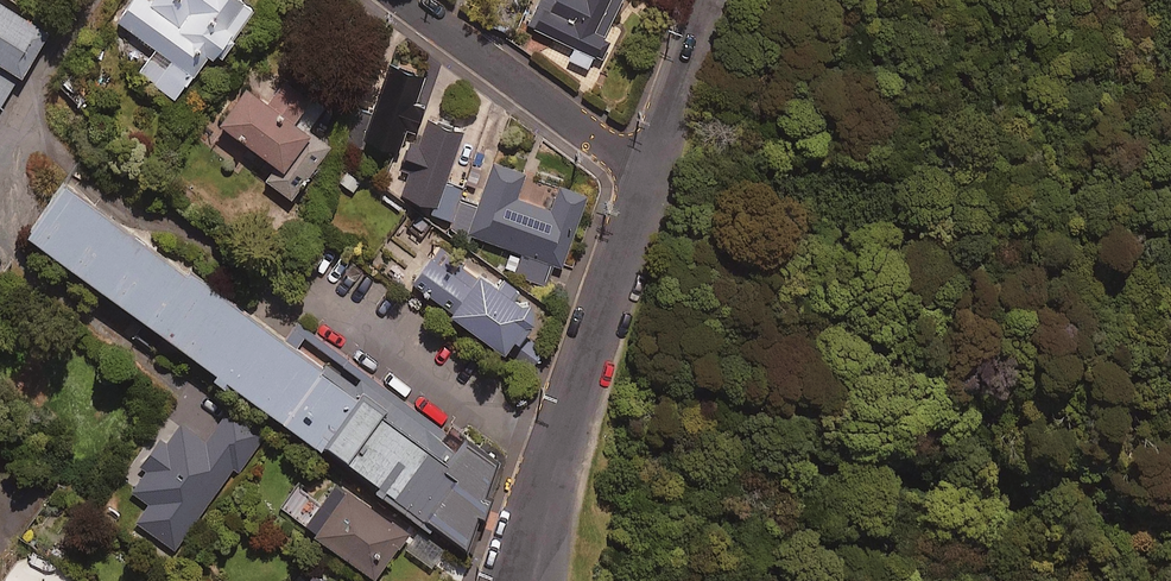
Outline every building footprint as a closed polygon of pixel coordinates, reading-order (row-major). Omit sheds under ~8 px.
[(246,0),(154,0),(152,2),(150,0),(134,0),(118,21),(159,52),(142,74),(178,101),(212,58),(219,64),(258,14),(244,3),(246,0)] [(530,29),(575,50),(570,61),(594,72),(627,0),(543,0),(530,29)] [(17,98),(55,35),(0,2),(0,113),(1,113),(12,95),(17,98)] [(426,81),(393,70),(368,144),(399,154),(408,130),(420,134),(428,108),(418,105),(426,81)] [(325,112),(287,84),(270,106),(251,92),(225,127),(281,169),(270,183),(296,203),(334,152),(309,133),(325,112)] [(453,224),(461,203),(466,189),(448,183),(465,135),(431,123),(422,147),(416,145),(407,171),(412,173),(403,198),(430,208),(428,215),(453,224)] [(461,203),(453,224),(451,230),(524,256),(517,275),(548,286),(554,267),(564,271),(590,199),(562,189),(553,214),(520,202),(529,176),(497,165),(481,210),(461,203)] [(495,479),(75,175),(35,230),(475,548),(495,479)] [(522,295),(488,270),(475,288),(437,260),(416,289),(512,360),(522,347),(527,351),(548,323),(518,301),(522,295)] [(407,525),(332,473),(316,496),(299,484),(282,507),(375,571),(407,525)] [(444,543),(417,525),(404,544),(431,562),(444,543)] [(314,571),(311,580),(347,580),(314,571)]
